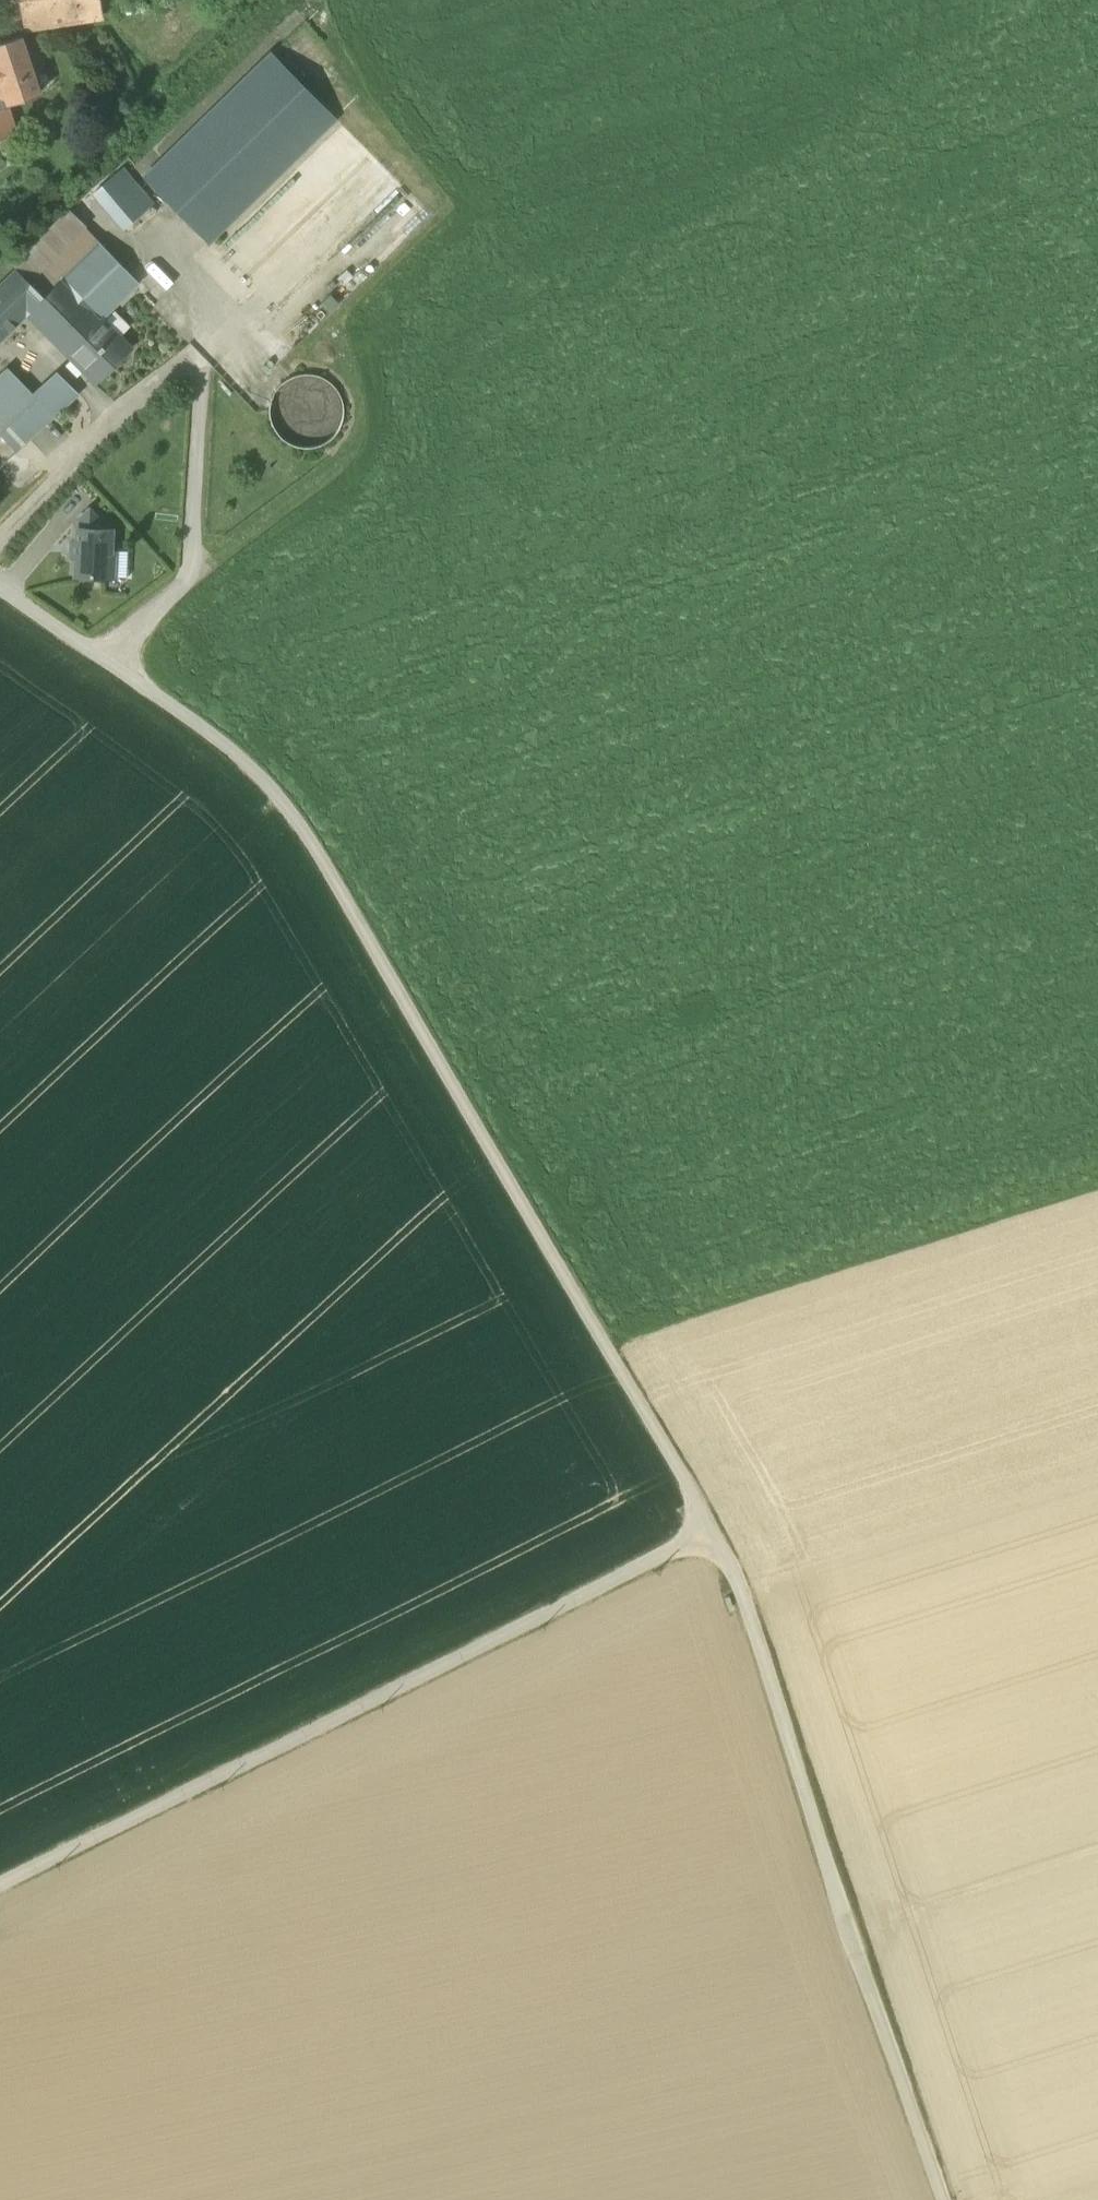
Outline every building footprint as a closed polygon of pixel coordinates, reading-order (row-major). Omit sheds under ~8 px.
[(24,31),(25,31),(103,19),(100,0),(18,0),(20,12),(24,31)] [(17,134),(7,104),(40,93),(21,37),(0,44),(0,140),(17,134)] [(146,178),(208,242),(212,238),(334,118),(272,55),(146,178)] [(94,194),(124,228),(151,205),(122,170),(94,194)] [(15,269),(0,284),(0,341),(29,313),(68,352),(100,321),(138,283),(99,243),(69,212),(12,266),(15,269)] [(68,352),(98,382),(130,350),(100,321),(68,352)] [(62,378),(56,372),(32,394),(7,368),(0,375),(0,436),(15,453),(77,393),(62,378)] [(344,412),(343,405),(341,398),(338,392),(334,386),(328,381),(322,378),(316,375),(309,374),(301,375),(295,376),(288,379),(282,384),(277,389),(274,395),(271,401),(270,408),(270,415),(271,422),(274,429),(277,435),(282,440),(288,444),(295,447),(301,449),(309,449),(316,448),(322,446),(329,442),(334,437),(338,432),(342,426),(343,419),(344,412)] [(78,518),(78,528),(100,528),(100,519),(89,508),(78,518)] [(75,576),(110,577),(111,529),(100,528),(78,528),(76,528),(76,542),(70,541),(70,556),(75,557),(75,576)]
